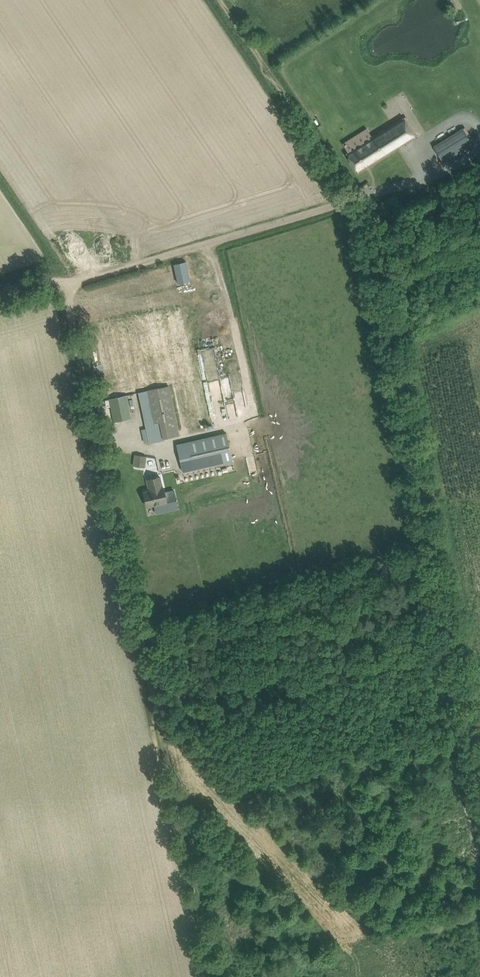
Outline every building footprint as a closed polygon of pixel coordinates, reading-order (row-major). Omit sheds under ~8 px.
[(346,153),(358,172),(415,136),(403,117),(346,153)] [(463,128),(433,147),(443,163),(472,144),(463,128)] [(186,261),(178,263),(182,282),(191,281),(186,261)] [(178,378),(187,377),(168,287),(160,288),(178,378)] [(168,380),(177,379),(159,289),(150,291),(168,380)] [(140,292),(159,382),(167,381),(148,290),(140,292)] [(157,383),(139,293),(130,295),(148,385),(157,383)] [(129,296),(121,298),(139,387),(147,385),(129,296)] [(130,389),(138,387),(120,298),(111,300),(130,389)] [(101,302),(120,391),(129,389),(111,300),(101,302)] [(80,302),(86,328),(94,326),(88,301),(80,302)] [(101,302),(93,304),(111,392),(119,391),(101,302)] [(109,386),(97,331),(89,333),(100,388),(109,386)] [(203,346),(200,332),(191,333),(194,348),(203,346)] [(199,356),(209,419),(215,418),(216,419),(227,417),(217,353),(199,356)] [(189,382),(198,426),(206,425),(197,380),(189,382)] [(189,428),(197,427),(188,382),(179,384),(189,428)] [(146,390),(138,392),(145,426),(149,444),(165,440),(164,438),(179,435),(169,386),(146,390)] [(114,422),(132,418),(127,395),(109,398),(109,399),(111,406),(114,422)] [(233,460),(227,433),(177,444),(184,471),(233,460)] [(145,467),(147,456),(135,454),(133,465),(145,467)] [(149,490),(144,491),(147,506),(153,505),(154,509),(155,513),(178,508),(177,504),(173,488),(164,490),(163,487),(162,487),(160,476),(157,477),(147,479),(149,490)]
